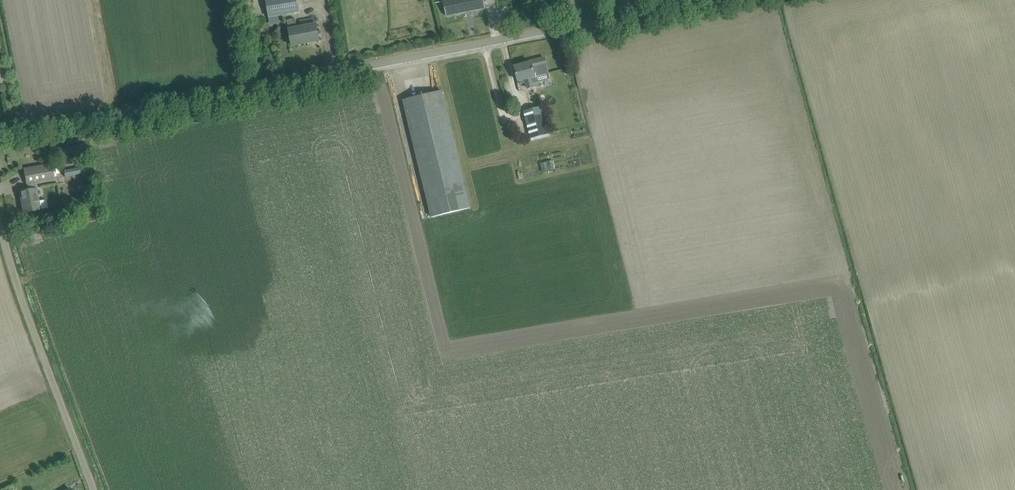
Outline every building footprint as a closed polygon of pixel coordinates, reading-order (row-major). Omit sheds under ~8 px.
[(269,17),(299,12),(297,0),(266,0),(269,17)] [(446,16),(466,12),(466,10),(471,9),(472,11),(486,8),(484,0),(448,0),(443,1),(446,16)] [(320,40),(318,31),(315,18),(300,21),(301,24),(297,24),(296,19),(287,20),(292,46),(320,40)] [(549,73),(545,57),(531,61),(531,62),(515,67),(518,81),(526,78),(529,88),(536,86),(534,77),(549,73)] [(470,207),(445,100),(442,91),(403,100),(431,217),(470,207)] [(526,110),(524,111),(531,139),(550,134),(550,132),(543,106),(535,108),(526,110)] [(85,144),(60,149),(61,155),(86,150),(85,144)] [(54,177),(53,173),(52,164),(24,169),(28,190),(20,192),(22,201),(23,201),(25,211),(24,212),(40,209),(34,181),(54,177)] [(88,166),(64,170),(65,176),(90,172),(88,166)] [(82,184),(88,211),(96,209),(90,182),(82,184)] [(75,215),(73,206),(65,207),(67,217),(75,215)]
